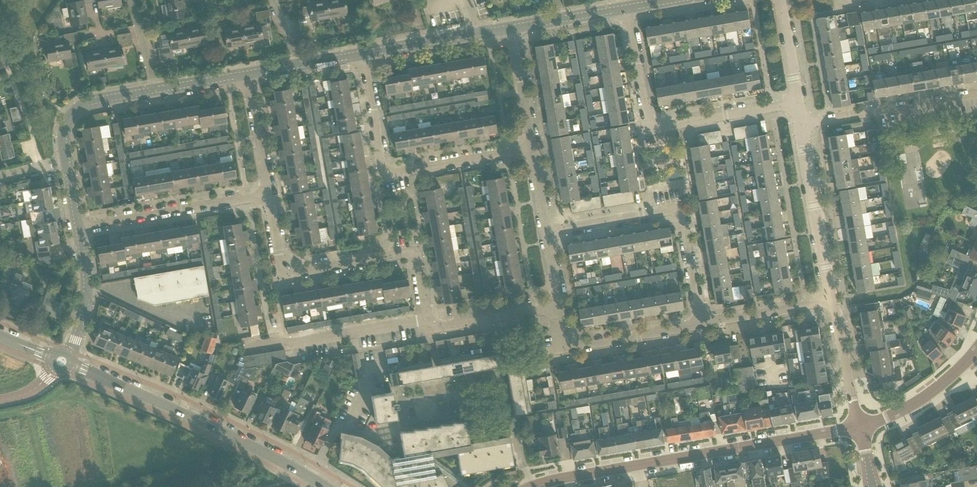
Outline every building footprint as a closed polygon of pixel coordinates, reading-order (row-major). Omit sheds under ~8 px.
[(91,0),(83,0),(83,1),(68,3),(68,7),(62,8),(63,18),(70,17),(71,25),(87,23),(84,4),(91,3),(91,0)] [(91,3),(98,1),(99,9),(121,6),(121,0),(91,0),(91,3)] [(166,5),(161,6),(163,20),(185,17),(183,9),(190,8),(189,2),(189,0),(165,0),(166,5)] [(316,19),(329,17),(326,0),(316,2),(308,3),(309,6),(303,7),(303,6),(302,10),(302,14),(303,17),(304,18),(298,19),(299,25),(312,23),(312,20),(316,19)] [(326,0),(329,17),(347,14),(344,0),(328,0),(326,0)] [(925,2),(928,19),(941,17),(938,0),(934,0),(925,2)] [(941,17),(953,15),(951,0),(938,0),(941,17)] [(953,15),(966,13),(966,12),(964,0),(951,0),(953,15)] [(966,12),(966,13),(967,21),(976,19),(976,1),(976,0),(964,0),(966,12)] [(925,2),(912,4),(915,21),(917,29),(929,27),(928,19),(925,2)] [(912,4),(900,6),(903,23),(904,31),(917,29),(912,4)] [(900,6),(887,8),(890,26),(903,23),(900,6)] [(887,8),(874,10),(877,28),(879,36),(891,33),(890,26),(887,8)] [(270,16),(269,10),(256,13),(257,19),(270,16)] [(748,10),(735,12),(738,30),(751,28),(748,10)] [(874,10),(862,13),(863,22),(865,30),(877,28),(874,10)] [(858,11),(847,13),(849,26),(860,24),(858,11)] [(735,12),(722,14),(725,32),(738,30),(735,12)] [(722,14),(710,17),(713,34),(725,32),(722,14)] [(818,18),(820,31),(838,28),(836,15),(818,18)] [(258,25),(242,28),(245,44),(263,41),(262,39),(269,38),(266,23),(271,22),(270,16),(257,19),(258,25)] [(710,17),(697,19),(700,36),(713,34),(710,17)] [(697,19),(684,21),(687,39),(700,36),(697,19)] [(684,21),(672,23),(675,41),(687,39),(684,21)] [(300,32),(311,30),(313,29),(312,23),(299,25),(300,32)] [(672,23),(659,25),(662,43),(675,41),(672,23)] [(659,25),(646,28),(649,45),(662,43),(659,25)] [(205,27),(187,30),(189,47),(207,44),(205,27)] [(820,31),(823,44),(840,41),(846,40),(844,27),(838,28),(820,31)] [(245,44),(242,28),(224,31),(227,47),(245,44)] [(169,33),(159,35),(161,48),(158,48),(159,55),(172,52),(172,50),(189,47),(187,30),(169,33)] [(65,42),(46,45),(49,61),(64,59),(66,68),(77,66),(74,53),(70,54),(68,42),(77,41),(76,33),(63,35),(65,42)] [(117,35),(118,41),(132,39),(130,33),(117,35)] [(596,36),(599,49),(616,46),(614,33),(596,36)] [(133,45),(132,39),(118,41),(119,47),(107,50),(103,50),(106,67),(124,64),(121,47),(133,45)] [(823,44),(825,56),(842,53),(840,41),(823,44)] [(958,41),(945,43),(946,49),(953,48),(959,47),(958,41)] [(536,47),(538,60),(556,57),(554,44),(536,47)] [(894,50),(893,44),(881,46),(882,52),(894,50)] [(616,46),(599,49),(601,62),(618,59),(616,46)] [(106,67),(103,50),(85,53),(88,70),(106,67)] [(584,52),(578,53),(580,65),(586,64),(592,63),(590,51),(584,52)] [(159,55),(160,61),(173,59),(172,52),(159,55)] [(825,56),(827,69),(845,66),(842,53),(825,56)] [(483,56),(470,58),(474,80),(479,79),(478,74),(486,73),(483,56)] [(538,60),(541,72),(558,69),(556,57),(538,60)] [(470,58),(458,61),(461,77),(468,76),(469,81),(474,80),(470,58)] [(961,58),(948,60),(949,67),(962,65),(961,58)] [(601,62),(603,74),(621,71),(618,59),(601,62)] [(922,60),(910,63),(911,74),(915,91),(927,89),(924,71),(923,65),(922,60)] [(948,60),(936,63),(937,69),(949,67),(948,60)] [(458,61),(445,63),(449,84),(454,83),(453,78),(461,77),(458,61)] [(445,63),(433,65),(436,82),(444,80),(444,85),(449,84),(445,63)] [(923,65),(924,71),(937,69),(936,63),(923,65)] [(962,65),(965,82),(976,80),(976,77),(975,63),(962,65)] [(757,64),(744,66),(745,73),(748,90),(761,88),(758,71),(757,64)] [(433,65),(420,67),(424,89),(429,88),(428,83),(436,82),(433,65)] [(962,65),(949,67),(952,85),(965,82),(962,65)] [(827,69),(829,82),(847,79),(845,66),(827,69)] [(420,67),(408,69),(409,74),(411,86),(412,91),(419,89),(424,89),(420,67)] [(949,67),(937,69),(940,87),(952,85),(949,67)] [(541,72),(543,85),(560,82),(558,69),(541,72)] [(937,69),(924,71),(927,89),(940,87),(937,69)] [(603,74),(605,87),(623,84),(621,71),(603,74)] [(694,75),(695,81),(698,99),(711,97),(708,79),(706,72),(694,74),(694,75)] [(745,73),(733,75),(736,92),(748,90),(745,73)] [(409,74),(396,76),(400,98),(405,97),(404,92),(412,91),(411,86),(409,74)] [(911,74),(899,76),(902,93),(915,91),(911,74)] [(733,75),(720,77),(723,95),(736,92),(733,75)] [(400,98),(396,76),(384,79),(387,95),(395,94),(395,99),(400,98)] [(899,76),(886,78),(889,95),(902,93),(899,76)] [(720,77),(708,79),(711,97),(723,95),(720,77)] [(886,78),(873,80),(875,88),(876,98),(889,95),(886,78)] [(847,79),(829,82),(831,94),(849,91),(847,79)] [(330,80),(322,82),(324,92),(327,91),(328,96),(349,92),(347,80),(330,83),(330,80)] [(690,82),(682,84),(685,101),(698,99),(695,81),(690,82)] [(543,85),(545,98),(563,95),(560,82),(543,85)] [(605,87),(607,100),(625,97),(623,84),(605,87)] [(682,84),(670,86),(673,103),(685,101),(682,84)] [(673,103),(670,86),(657,88),(660,106),(673,103)] [(270,101),(271,106),(292,102),(290,90),(273,93),(275,100),(270,101)] [(583,91),(577,92),(578,100),(579,105),(585,104),(584,99),(583,91)] [(834,107),(839,106),(851,104),(849,91),(831,94),(834,107)] [(333,100),(335,108),(351,105),(349,92),(328,96),(328,101),(333,100)] [(545,98),(547,110),(565,107),(563,95),(545,98)] [(607,100),(610,112),(627,109),(625,97),(607,100)] [(276,110),(278,118),(295,115),(292,102),(271,106),(272,111),(276,110)] [(331,116),(332,121),(353,117),(351,105),(335,108),(336,115),(331,116)] [(9,109),(13,122),(21,120),(17,106),(9,109)] [(198,106),(185,108),(189,130),(193,129),(192,124),(200,122),(198,111),(198,106)] [(223,107),(211,109),(215,130),(219,129),(218,125),(226,123),(223,107)] [(565,107),(547,110),(549,123),(567,120),(565,107)] [(185,108),(173,110),(175,127),(183,126),(184,130),(189,130),(185,108)] [(211,109),(198,111),(200,122),(201,127),(209,126),(209,131),(215,130),(211,109)] [(627,109),(610,112),(612,125),(629,122),(627,109)] [(173,110),(160,113),(164,134),(168,133),(167,128),(175,127),(173,110)] [(160,113),(148,115),(150,131),(158,130),(159,135),(164,134),(160,113)] [(148,115),(135,117),(139,138),(143,138),(143,133),(150,131),(148,115)] [(274,126),(275,131),(297,127),(295,115),(278,118),(279,125),(274,126)] [(493,116),(481,118),(484,139),(489,138),(488,133),(496,132),(493,116)] [(587,116),(581,117),(583,126),(583,130),(589,129),(589,125),(587,116)] [(139,138),(135,117),(123,119),(125,136),(133,134),(134,139),(139,138)] [(353,117),(332,121),(333,126),(338,125),(339,133),(355,130),(353,117)] [(481,118),(468,120),(471,136),(479,135),(480,140),(484,139),(481,118)] [(567,120),(549,123),(552,136),(561,134),(569,133),(575,132),(572,119),(567,120)] [(468,120),(456,122),(460,144),(464,143),(463,138),(471,136),(468,120)] [(456,122),(443,124),(446,141),(454,139),(455,145),(460,144),(456,122)] [(443,124),(431,127),(435,148),(439,147),(438,142),(446,141),(443,124)] [(752,125),(754,137),(760,136),(758,124),(752,125)] [(611,128),(613,141),(631,138),(629,125),(611,128)] [(748,138),(750,137),(754,137),(752,125),(746,126),(748,138)] [(83,137),(78,138),(79,143),(98,139),(101,139),(110,137),(108,126),(99,127),(98,126),(82,129),(83,137)] [(742,139),(748,138),(746,126),(740,127),(742,139)] [(0,152),(2,159),(8,158),(9,159),(12,158),(12,156),(14,156),(8,134),(6,127),(0,129),(0,128),(0,153),(0,152)] [(281,135),(282,142),(299,139),(297,127),(275,131),(276,135),(281,135)] [(431,127),(418,129),(421,145),(429,144),(430,149),(435,148),(431,127)] [(736,140),(742,139),(740,127),(734,128),(736,140)] [(418,129),(406,131),(410,153),(415,152),(414,147),(421,145),(418,129)] [(877,129),(867,131),(869,144),(880,142),(877,129)] [(721,130),(715,131),(717,143),(722,142),(723,142),(721,130)] [(410,153),(406,131),(393,133),(395,142),(396,150),(404,148),(405,154),(410,153)] [(715,131),(709,132),(711,144),(717,143),(715,131)] [(339,144),(340,149),(361,145),(359,132),(349,134),(342,135),(344,143),(339,144)] [(709,132),(703,133),(705,145),(709,145),(711,144),(709,132)] [(697,134),(699,146),(705,145),(703,133),(697,134)] [(830,137),(829,138),(831,150),(849,147),(855,146),(853,133),(847,134),(830,137)] [(750,137),(752,151),(770,148),(767,134),(760,136),(754,137),(750,137)] [(552,139),(554,152),(572,149),(570,136),(552,139)] [(606,156),(616,154),(633,151),(631,138),(613,141),(604,143),(606,156)] [(85,146),(86,154),(103,151),(101,139),(79,143),(80,147),(85,146)] [(279,151),(280,156),(301,152),(299,139),(282,142),(284,150),(279,151)] [(346,153),(347,160),(363,157),(361,145),(340,149),(341,153),(346,153)] [(691,148),(694,161),(711,158),(709,145),(705,145),(699,146),(691,148)] [(831,150),(834,163),(851,160),(849,147),(831,150)] [(752,151),(754,163),(772,160),(770,148),(752,151)] [(554,152),(557,164),(574,161),(572,149),(554,152)] [(83,163),(84,167),(105,164),(103,151),(86,154),(88,162),(83,163)] [(616,154),(618,167),(635,164),(633,151),(616,154)] [(285,159),(287,167),(304,164),(301,152),(280,156),(280,160),(285,159)] [(876,155),(872,156),(874,169),(879,168),(879,169),(884,168),(882,155),(882,154),(881,154),(876,155)] [(343,169),(344,174),(365,170),(363,157),(347,160),(348,168),(343,169)] [(694,161),(696,174),(713,171),(713,170),(720,169),(718,157),(711,158),(694,161)] [(834,163),(836,176),(860,172),(858,159),(851,160),(834,163)] [(754,163),(757,176),(774,173),(772,160),(754,163)] [(216,164),(208,165),(211,182),(218,181),(219,185),(224,185),(220,163),(220,161),(215,161),(216,164)] [(233,161),(220,163),(224,185),(228,184),(228,179),(236,177),(233,161)] [(557,164),(559,177),(576,174),(574,161),(557,164)] [(89,171),(91,179),(107,176),(105,164),(84,167),(84,172),(89,171)] [(283,176),(284,181),(306,177),(304,164),(287,167),(288,175),(283,176)] [(618,167),(620,179),(638,176),(635,164),(618,167)] [(208,165),(195,167),(199,189),(204,188),(203,183),(211,182),(208,165)] [(195,167),(183,170),(186,186),(193,185),(194,190),(199,189),(195,167)] [(183,170),(170,172),(174,194),(179,193),(178,188),(186,186),(183,170)] [(350,177),(351,185),(368,182),(365,170),(344,174),(345,178),(350,177)] [(696,174),(698,187),(715,184),(713,171),(696,174)] [(170,172),(158,174),(161,191),(168,189),(169,194),(174,194),(170,172)] [(860,172),(836,176),(838,189),(862,184),(860,172)] [(757,176),(759,189),(776,186),(774,173),(757,176)] [(158,174),(146,176),(149,198),(154,197),(153,192),(161,191),(158,174)] [(461,175),(437,174),(437,182),(461,183),(461,175)] [(559,177),(561,190),(579,186),(576,174),(559,177)] [(87,188),(88,192),(109,188),(107,176),(91,179),(92,187),(87,188)] [(149,198),(146,176),(133,178),(136,195),(144,194),(145,199),(149,198)] [(627,191),(633,190),(640,189),(638,176),(620,179),(622,192),(627,191)] [(306,177),(284,181),(285,185),(290,184),(291,192),(308,189),(306,177)] [(487,185),(488,193),(505,190),(503,177),(481,181),(482,186),(487,185)] [(348,194),(349,198),(370,195),(368,182),(351,185),(353,193),(348,194)] [(715,184),(698,187),(700,199),(718,196),(715,184)] [(30,190),(32,201),(51,198),(50,193),(52,193),(51,187),(49,187),(49,186),(30,190)] [(570,201),(576,200),(581,199),(579,186),(561,190),(563,202),(570,201)] [(759,189),(761,201),(778,198),(776,186),(759,189)] [(109,188),(88,192),(89,197),(94,196),(95,204),(112,201),(109,188)] [(426,196),(427,204),(444,201),(441,188),(420,192),(421,197),(426,196)] [(858,188),(840,191),(842,204),(860,201),(858,188)] [(484,202),(485,206),(507,203),(505,190),(488,193),(490,201),(484,202)] [(633,190),(627,191),(629,203),(635,202),(633,190)] [(627,191),(622,192),(621,192),(623,204),(629,203),(627,191)] [(291,204),(292,209),(313,205),(311,192),(294,195),(296,203),(291,204)] [(621,192),(615,193),(617,205),(623,204),(621,192)] [(615,193),(609,194),(611,206),(617,205),(615,193)] [(603,195),(605,207),(611,206),(609,194),(608,194),(603,195)] [(354,202),(356,210),(372,207),(370,195),(349,198),(349,203),(354,202)] [(595,197),(589,198),(591,210),(597,209),(595,197)] [(30,213),(31,219),(44,217),(43,211),(53,209),(53,208),(54,208),(53,202),(52,202),(51,198),(32,201),(34,212),(30,213)] [(589,198),(583,199),(585,211),(591,210),(589,198)] [(761,201),(763,214),(781,211),(778,198),(761,201)] [(583,199),(581,199),(576,200),(579,212),(585,211),(583,199)] [(699,202),(701,215),(719,212),(717,199),(699,202)] [(576,200),(570,201),(572,213),(579,212),(576,200)] [(424,213),(424,217),(446,213),(444,201),(427,204),(428,212),(424,213)] [(842,204),(845,217),(862,214),(860,201),(842,204)] [(507,203),(485,206),(486,211),(491,210),(493,218),(509,215),(507,203)] [(297,212),(299,220),(315,217),(313,205),(292,209),(293,213),(297,212)] [(962,213),(972,218),(969,224),(976,227),(976,211),(972,209),(965,206),(962,213)] [(352,219),(353,223),(374,219),(372,207),(356,210),(357,218),(352,219)] [(763,214),(765,227),(783,224),(781,211),(763,214)] [(701,215),(704,228),(721,224),(719,212),(701,215)] [(430,221),(432,229),(448,226),(446,213),(424,217),(425,222),(430,221)] [(845,217),(847,230),(864,227),(862,214),(845,217)] [(494,225),(489,226),(490,231),(512,227),(509,215),(493,218),(494,225)] [(31,236),(38,235),(57,232),(56,228),(57,228),(56,222),(55,222),(55,221),(45,223),(44,217),(31,219),(26,220),(26,224),(29,226),(31,236)] [(295,229),(296,233),(318,229),(315,217),(299,220),(300,228),(295,229)] [(374,219),(353,223),(354,228),(359,227),(360,235),(376,232),(374,219)] [(223,226),(225,239),(247,235),(246,230),(241,231),(240,223),(223,226)] [(704,228),(706,240),(723,237),(721,224),(704,228)] [(783,224),(765,227),(768,239),(785,236),(783,224)] [(196,225),(183,227),(187,248),(192,248),(191,243),(198,241),(199,241),(196,225)] [(428,238),(429,242),(450,238),(448,226),(432,229),(433,237),(428,238)] [(183,227),(171,229),(174,246),(181,244),(182,249),(187,248),(183,227)] [(496,235),(497,243),(514,240),(512,227),(490,231),(491,236),(496,235)] [(670,227),(657,229),(660,247),(673,245),(670,227)] [(847,230),(849,242),(867,239),(864,227),(847,230)] [(171,229),(158,232),(162,253),(167,252),(166,247),(174,246),(171,229)] [(318,229),(296,233),(297,238),(302,237),(303,245),(320,242),(318,229)] [(657,229),(645,232),(648,249),(660,247),(657,229)] [(39,241),(35,241),(38,260),(51,266),(50,258),(48,245),(59,243),(59,242),(60,242),(59,236),(58,236),(57,232),(38,235),(39,241)] [(158,232),(146,234),(149,250),(156,249),(157,254),(162,253),(158,232)] [(645,232),(632,234),(635,251),(648,249),(645,232)] [(743,233),(737,234),(738,239),(739,247),(745,246),(743,238),(743,233)] [(926,233),(922,243),(928,246),(932,236),(926,233)] [(146,234),(134,236),(137,257),(142,256),(141,251),(149,250),(146,234)] [(632,234),(619,236),(622,254),(635,251),(632,234)] [(225,239),(227,251),(244,248),(243,240),(248,240),(247,235),(225,239)] [(121,238),(122,243),(124,254),(132,253),(133,258),(137,257),(134,236),(121,238)] [(619,236),(607,238),(610,256),(622,254),(619,236)] [(723,237),(706,240),(708,253),(723,250),(726,250),(731,249),(729,236),(723,237)] [(435,246),(436,254),(452,251),(450,238),(429,242),(430,247),(435,246)] [(607,238),(594,240),(597,258),(610,256),(607,238)] [(227,251),(225,239),(219,240),(221,253),(227,251)] [(767,242),(758,244),(760,256),(769,255),(787,252),(784,239),(775,241),(767,242)] [(849,242),(851,255),(869,252),(867,239),(849,242)] [(494,251),(494,256),(516,252),(514,240),(497,243),(499,250),(494,251)] [(594,240),(582,243),(585,260),(597,258),(594,240)] [(199,248),(198,241),(191,243),(192,248),(192,250),(199,248)] [(122,243),(110,245),(114,266),(118,266),(118,265),(117,261),(125,259),(124,254),(122,243)] [(585,260),(582,243),(569,245),(572,262),(585,260)] [(928,246),(922,243),(920,252),(919,263),(925,265),(928,255),(931,247),(930,247),(928,246)] [(966,255),(974,259),(976,259),(976,260),(976,244),(976,243),(973,251),(969,249),(966,255)] [(174,246),(175,253),(182,252),(182,249),(181,244),(174,246)] [(114,266),(110,245),(97,247),(100,264),(108,262),(109,267),(114,266)] [(175,253),(174,246),(166,247),(167,252),(167,254),(175,253)] [(745,246),(739,247),(741,259),(747,258),(745,246)] [(227,251),(230,264),(251,260),(250,255),(245,256),(244,248),(227,251)] [(13,249),(7,264),(14,267),(20,252),(13,249)] [(708,253),(710,265),(728,262),(726,250),(708,253)] [(227,251),(221,253),(223,265),(230,264),(227,251)] [(432,262),(433,267),(454,263),(452,251),(436,254),(437,262),(432,262)] [(958,251),(955,258),(971,265),(974,259),(966,255),(958,251)] [(500,260),(501,268),(518,265),(516,252),(494,256),(495,261),(500,260)] [(769,255),(771,268),(789,265),(787,252),(769,255)] [(851,255),(853,268),(871,265),(869,252),(851,255)] [(955,277),(963,280),(976,286),(976,273),(971,270),(973,266),(971,265),(955,258),(951,265),(959,268),(955,277)] [(230,264),(232,276),(248,273),(247,265),(252,265),(251,260),(230,264)] [(710,265),(712,278),(730,275),(728,262),(710,265)] [(439,271),(440,279),(457,276),(454,263),(433,267),(434,272),(439,271)] [(137,298),(155,305),(209,296),(203,265),(134,278),(137,298)] [(498,276),(499,281),(520,277),(518,265),(501,268),(503,275),(498,276)] [(771,268),(773,280),(791,277),(789,265),(771,268)] [(853,268),(856,280),(873,277),(871,265),(853,268)] [(212,267),(206,268),(209,282),(215,281),(214,279),(212,267)] [(53,270),(49,280),(54,282),(58,272),(53,270)] [(25,277),(16,273),(9,288),(13,290),(9,297),(14,299),(13,301),(15,302),(15,303),(17,304),(19,304),(21,304),(24,297),(26,297),(29,290),(21,286),(25,277)] [(232,276),(234,289),(255,285),(255,280),(250,281),(248,273),(232,276)] [(712,278),(715,291),(732,288),(730,275),(712,278)] [(436,287),(437,292),(459,288),(457,276),(440,279),(441,286),(436,287)] [(520,277),(499,281),(499,286),(504,285),(506,293),(522,290),(520,277)] [(791,277),(773,280),(776,293),(793,290),(791,277)] [(873,277),(856,280),(858,293),(875,290),(873,277)] [(917,287),(938,295),(941,296),(947,298),(955,301),(957,297),(959,298),(961,298),(963,297),(965,295),(966,294),(974,298),(976,294),(976,286),(963,280),(955,277),(950,290),(933,285),(922,282),(919,281),(917,287)] [(381,279),(368,281),(372,302),(377,301),(376,296),(383,295),(382,284),(381,279)] [(406,279),(394,281),(398,303),(402,302),(401,297),(409,296),(406,279)] [(368,281),(356,283),(358,299),(366,298),(367,303),(372,302),(368,281)] [(394,281),(382,284),(383,295),(384,300),(392,299),(393,304),(398,303),(394,281)] [(356,283),(343,285),(347,307),(352,306),(351,301),(358,299),(356,283)] [(234,289),(236,301),(253,298),(251,290),(256,290),(255,285),(234,289)] [(343,285),(331,287),(334,304),(341,303),(342,307),(347,307),(343,285)] [(331,287),(318,290),(322,311),(327,310),(326,305),(334,304),(331,287)] [(459,288),(437,292),(438,297),(443,296),(444,304),(461,301),(459,288)] [(732,288),(715,291),(717,304),(734,301),(732,288)] [(50,315),(59,318),(64,305),(52,301),(55,292),(47,290),(41,308),(52,311),(50,315)] [(318,290),(306,292),(309,308),(317,307),(318,312),(322,311),(318,290)] [(682,291),(669,294),(672,311),(685,309),(682,291)] [(306,292),(294,294),(297,315),(302,314),(301,309),(309,308),(306,292)] [(297,315),(294,294),(281,296),(284,313),(292,311),(293,316),(297,315)] [(669,294),(656,296),(659,313),(672,311),(669,294)] [(656,296),(643,298),(646,316),(659,313),(656,296)] [(941,296),(933,314),(939,317),(944,319),(944,320),(952,323),(961,327),(966,316),(956,312),(960,303),(955,301),(947,298),(941,296)] [(236,301),(238,314),(260,310),(259,305),(254,306),(253,298),(236,301)] [(643,298),(631,300),(634,318),(646,316),(643,298)] [(631,300),(618,302),(621,320),(634,318),(631,300)] [(108,308),(118,313),(121,307),(111,302),(108,308)] [(618,302),(605,305),(608,322),(621,320),(618,302)] [(861,313),(864,325),(883,322),(880,302),(865,305),(867,312),(861,313)] [(605,305),(593,307),(596,324),(608,322),(605,305)] [(596,324),(593,307),(580,309),(583,327),(596,324)] [(122,314),(130,318),(132,312),(125,308),(122,314)] [(911,308),(902,310),(905,319),(911,318),(914,320),(917,316),(912,313),(911,308)] [(260,310),(238,314),(240,326),(249,325),(257,323),(256,315),(261,314),(260,310)] [(140,315),(132,312),(130,318),(137,321),(140,315)] [(939,317),(930,330),(931,331),(936,334),(935,335),(935,336),(942,340),(949,346),(956,336),(948,330),(952,323),(944,320),(944,319),(939,317)] [(143,324),(151,328),(154,322),(146,318),(143,324)] [(100,326),(94,343),(105,347),(111,331),(112,331),(114,326),(102,321),(100,326)] [(154,322),(151,328),(158,331),(161,325),(154,322)] [(864,338),(866,345),(872,344),(887,341),(883,322),(864,325),(866,338),(864,338)] [(259,335),(257,323),(249,325),(251,336),(259,335)] [(105,347),(104,350),(111,353),(112,350),(116,352),(122,335),(125,329),(121,327),(118,334),(112,331),(111,331),(105,347)] [(802,341),(821,338),(820,337),(820,335),(819,327),(818,327),(811,328),(795,331),(797,342),(802,341)] [(165,334),(173,338),(175,332),(168,328),(165,334)] [(927,342),(922,347),(934,361),(943,354),(936,345),(942,340),(935,336),(935,335),(936,334),(931,331),(923,338),(927,342)] [(175,332),(173,338),(180,341),(182,335),(175,332)] [(206,335),(200,350),(211,354),(215,342),(220,344),(218,335),(217,334),(211,332),(210,336),(206,335)] [(772,335),(775,352),(786,350),(786,349),(785,344),(785,343),(784,339),(783,333),(772,335)] [(116,352),(127,356),(133,340),(122,335),(116,352)] [(768,335),(761,336),(761,337),(762,341),(764,354),(771,353),(774,352),(775,352),(772,335),(768,335)] [(761,336),(749,338),(752,356),(754,356),(755,355),(764,354),(762,341),(761,337),(761,336)] [(144,344),(138,361),(142,362),(141,365),(148,367),(149,365),(155,349),(149,346),(151,340),(147,338),(144,344)] [(802,341),(804,352),(804,351),(822,348),(821,338),(802,341)] [(872,344),(866,345),(867,352),(871,352),(873,364),(893,361),(891,348),(900,346),(899,339),(890,341),(887,341),(872,344)] [(127,356),(138,361),(144,344),(133,340),(127,356)] [(696,349),(688,350),(691,366),(704,364),(700,343),(695,344),(696,349)] [(714,345),(716,355),(717,363),(732,361),(733,367),(742,365),(739,348),(731,350),(729,343),(714,345)] [(155,349),(149,365),(160,370),(166,353),(169,347),(165,345),(162,351),(155,349)] [(679,346),(674,347),(678,369),(691,366),(688,350),(680,351),(679,346)] [(166,353),(160,370),(171,374),(175,365),(177,358),(171,355),(173,348),(169,347),(166,353)] [(671,353),(663,354),(665,364),(666,371),(667,377),(679,375),(678,369),(674,347),(670,348),(671,353)] [(822,348),(804,351),(804,352),(805,362),(806,362),(821,359),(824,359),(822,348)] [(285,349),(278,351),(280,362),(287,361),(285,349)] [(503,349),(492,351),(495,367),(506,365),(503,349)] [(278,351),(271,352),(273,363),(280,362),(278,351)] [(492,351),(482,352),(485,369),(495,367),(492,351)] [(651,351),(646,352),(650,374),(663,371),(660,355),(652,356),(651,351)] [(271,352),(264,353),(266,365),(273,363),(271,352)] [(482,352),(471,354),(474,371),(485,369),(482,352)] [(643,358),(635,359),(638,376),(650,374),(646,352),(642,353),(643,358)] [(264,353),(257,354),(259,366),(266,365),(264,353)] [(358,353),(351,354),(355,377),(362,376),(358,353)] [(257,354),(250,355),(252,367),(257,366),(259,366),(257,354)] [(471,354),(460,356),(463,373),(474,371),(471,354)] [(245,368),(246,368),(252,367),(250,355),(243,357),(245,368)] [(245,369),(246,368),(245,368),(243,357),(243,356),(239,356),(236,364),(239,366),(245,369)] [(460,356),(450,358),(453,375),(463,373),(460,356)] [(626,356),(622,357),(625,378),(638,376),(635,359),(627,361),(626,356)] [(618,362),(610,364),(613,380),(625,378),(622,357),(617,357),(618,362)] [(328,358),(325,364),(332,368),(335,362),(328,358)] [(453,375),(450,358),(439,360),(442,377),(453,375)] [(824,359),(821,359),(806,362),(805,362),(800,362),(802,374),(807,373),(808,373),(826,370),(826,369),(824,359)] [(602,360),(597,361),(601,382),(613,380),(610,364),(602,365),(602,360)] [(275,363),(272,369),(287,376),(289,371),(293,364),(287,361),(284,362),(280,362),(275,363)] [(432,361),(421,363),(424,380),(434,378),(432,361)] [(593,367),(585,368),(588,384),(601,382),(597,361),(592,362),(593,367)] [(893,361),(873,364),(875,377),(881,376),(882,383),(896,380),(896,381),(902,380),(900,368),(899,368),(895,369),(893,361)] [(179,363),(175,375),(183,379),(184,377),(188,379),(186,384),(197,390),(201,382),(204,384),(205,382),(208,375),(211,364),(203,362),(201,367),(190,362),(188,367),(179,363)] [(289,371),(287,376),(293,378),(294,376),(295,377),(302,362),(300,363),(293,364),(289,371)] [(402,384),(399,367),(398,362),(388,364),(391,385),(402,384)] [(421,363),(410,365),(413,382),(424,380),(421,363)] [(577,364),(572,365),(576,387),(588,384),(585,368),(578,370),(577,364)] [(691,366),(692,372),(705,370),(704,364),(691,366)] [(410,365),(399,367),(402,384),(413,382),(410,365)] [(568,371),(560,373),(562,382),(563,389),(576,387),(572,365),(567,366),(568,371)] [(239,366),(234,378),(237,380),(236,381),(239,382),(245,369),(239,366)] [(252,367),(246,368),(245,369),(239,382),(237,385),(243,388),(248,379),(250,380),(257,366),(252,367)] [(678,369),(679,375),(692,372),(691,366),(678,369)] [(754,366),(735,370),(739,392),(758,388),(754,366)] [(507,372),(509,383),(526,380),(524,369),(507,372)] [(808,373),(807,373),(809,384),(825,381),(828,381),(828,380),(826,370),(808,373)] [(214,386),(209,395),(215,397),(214,399),(218,401),(219,399),(220,400),(224,391),(227,384),(233,386),(235,380),(226,376),(225,379),(218,376),(214,386)] [(509,383),(511,394),(528,391),(526,380),(509,383)] [(713,380),(713,393),(721,392),(721,380),(713,380)] [(274,426),(284,430),(297,404),(292,401),(291,403),(287,401),(291,392),(284,388),(276,406),(279,407),(280,406),(283,408),(274,426)] [(234,406),(248,413),(256,396),(249,393),(248,394),(242,391),(234,406)] [(511,394),(513,404),(530,401),(528,391),(511,394)] [(767,391),(758,393),(760,406),(762,405),(769,404),(767,391)] [(810,391),(804,392),(809,418),(820,416),(818,406),(817,401),(817,400),(811,401),(810,391)] [(393,404),(392,401),(394,400),(392,392),(371,396),(376,422),(397,419),(396,410),(394,411),(393,408),(397,407),(397,403),(393,404)] [(800,403),(795,404),(795,405),(796,410),(798,420),(809,418),(804,392),(799,393),(799,394),(800,403)] [(736,393),(728,394),(728,395),(729,404),(734,431),(746,429),(744,419),(743,412),(737,414),(735,403),(738,403),(736,393)] [(835,404),(833,393),(819,395),(822,416),(826,415),(833,414),(832,407),(835,407),(835,406),(835,404)] [(268,422),(275,408),(274,407),(263,402),(266,398),(262,396),(256,408),(260,410),(256,417),(268,422)] [(263,402),(274,407),(277,401),(266,396),(266,398),(263,402)] [(774,404),(769,405),(770,409),(772,415),(774,424),(783,423),(780,407),(779,407),(777,399),(777,396),(772,397),(774,404)] [(630,399),(631,406),(639,404),(639,403),(638,397),(630,399)] [(964,402),(973,420),(976,418),(976,401),(975,397),(964,402)] [(303,417),(309,420),(316,405),(300,398),(297,404),(284,430),(285,431),(286,428),(296,433),(303,417)] [(619,400),(614,401),(617,419),(618,424),(623,424),(622,418),(620,406),(619,400)] [(530,401),(513,404),(515,415),(532,412),(530,401)] [(548,402),(549,410),(557,409),(556,401),(548,402)] [(948,416),(949,419),(955,429),(973,420),(964,402),(952,408),(955,413),(948,416)] [(734,431),(729,404),(723,405),(725,416),(719,417),(722,433),(734,431)] [(791,404),(780,407),(783,423),(796,421),(791,404)] [(316,405),(309,420),(314,423),(305,441),(319,447),(332,421),(319,414),(320,412),(319,412),(314,410),(316,406),(316,405)] [(744,408),(746,419),(748,429),(770,425),(767,409),(762,410),(762,405),(760,406),(744,408)] [(709,412),(700,413),(701,416),(702,423),(704,436),(716,434),(714,424),(713,422),(710,415),(709,412)] [(689,418),(690,420),(690,425),(693,438),(704,436),(702,423),(701,416),(689,418)] [(657,428),(653,429),(655,445),(665,443),(660,417),(655,418),(657,428)] [(681,440),(677,417),(672,418),(673,427),(667,428),(670,442),(681,440)] [(941,418),(930,424),(938,441),(956,432),(955,429),(949,419),(943,422),(941,418)] [(575,433),(571,434),(572,442),(573,449),(575,459),(585,457),(581,430),(580,430),(578,419),(573,420),(575,433)] [(647,419),(641,420),(646,446),(655,445),(653,429),(649,430),(647,419)] [(638,426),(633,427),(634,433),(637,448),(646,446),(641,420),(637,421),(638,426)] [(683,422),(678,422),(679,426),(681,440),(693,438),(690,425),(690,420),(683,422)] [(976,427),(973,420),(955,429),(956,432),(957,435),(976,427)] [(452,422),(452,424),(439,425),(439,426),(426,427),(426,429),(413,429),(413,431),(400,431),(400,433),(404,456),(470,445),(470,444),(466,422),(452,422)] [(628,423),(623,424),(627,449),(637,448),(634,433),(633,427),(629,427),(628,423)] [(620,435),(615,436),(618,451),(627,449),(623,424),(618,424),(620,435)] [(913,436),(915,439),(920,449),(938,441),(930,424),(918,429),(920,433),(913,436)] [(609,426),(604,427),(609,453),(618,451),(615,436),(611,437),(609,426)] [(609,453),(604,427),(599,428),(601,438),(596,439),(599,454),(609,453)] [(558,429),(560,438),(568,437),(566,428),(558,429)] [(586,429),(581,430),(585,457),(596,455),(593,439),(588,440),(586,429)] [(558,438),(557,433),(548,435),(548,431),(539,432),(542,445),(539,446),(541,455),(545,454),(546,456),(560,454),(559,449),(560,449),(559,443),(558,443),(557,439),(558,438)] [(437,475),(431,477),(419,478),(407,475),(397,469),(375,449),(359,441),(348,438),(348,435),(341,433),(341,434),(339,460),(351,462),(361,468),(382,486),(449,486),(443,474),(437,475)] [(504,442),(470,448),(457,450),(461,474),(514,465),(509,437),(503,438),(504,442)] [(920,449),(915,439),(908,442),(906,437),(894,443),(898,450),(893,452),(895,465),(904,463),(903,461),(921,452),(920,449)] [(819,449),(806,451),(809,469),(816,467),(817,475),(822,474),(823,477),(830,476),(827,461),(821,463),(819,449)] [(789,469),(791,483),(792,486),(802,486),(801,478),(802,477),(801,470),(807,469),(809,469),(806,451),(792,453),(795,468),(789,469)] [(767,470),(768,476),(771,483),(778,482),(777,474),(784,473),(783,470),(781,456),(765,458),(767,470)] [(745,462),(748,478),(748,480),(752,479),(754,486),(768,486),(767,485),(766,486),(763,471),(763,469),(761,459),(749,462),(745,462)] [(727,465),(730,486),(747,486),(745,478),(748,478),(745,462),(727,465)] [(727,465),(715,467),(718,486),(723,486),(725,486),(730,486),(727,465)] [(959,468),(961,481),(964,481),(976,479),(976,465),(959,468)] [(697,471),(698,471),(700,481),(701,486),(708,485),(709,486),(716,486),(715,479),(713,480),(713,478),(711,469),(711,468),(706,469),(698,470),(697,471)] [(961,481),(959,468),(953,469),(955,483),(961,481)]
